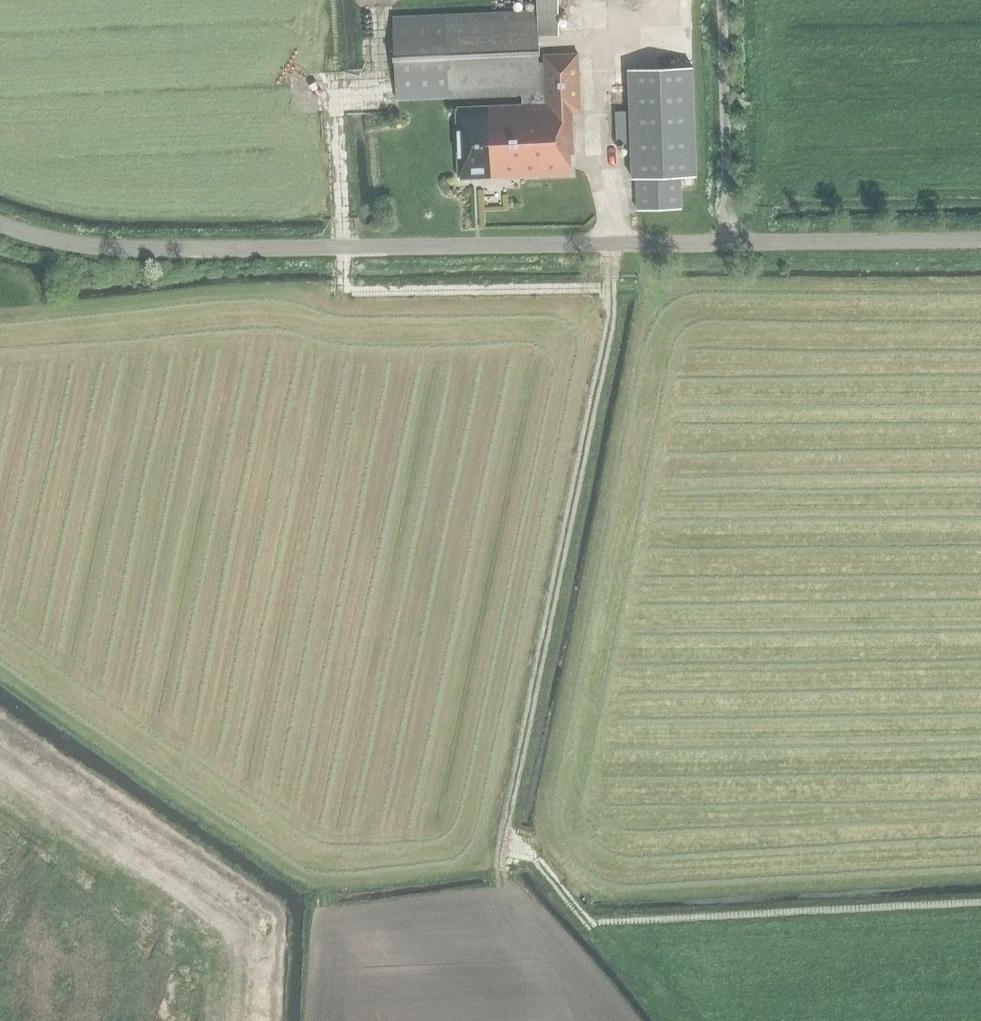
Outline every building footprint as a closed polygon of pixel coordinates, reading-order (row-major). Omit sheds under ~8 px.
[(580,112),(578,53),(545,54),(546,61),(538,62),(537,33),(559,32),(558,0),(536,0),(536,11),(393,17),(396,100),(521,94),(521,105),(456,108),(459,179),(571,175),(570,155),(575,155),(573,112),(580,112)] [(692,67),(628,69),(632,178),(636,177),(637,209),(681,208),(680,176),(696,175),(692,67)]
